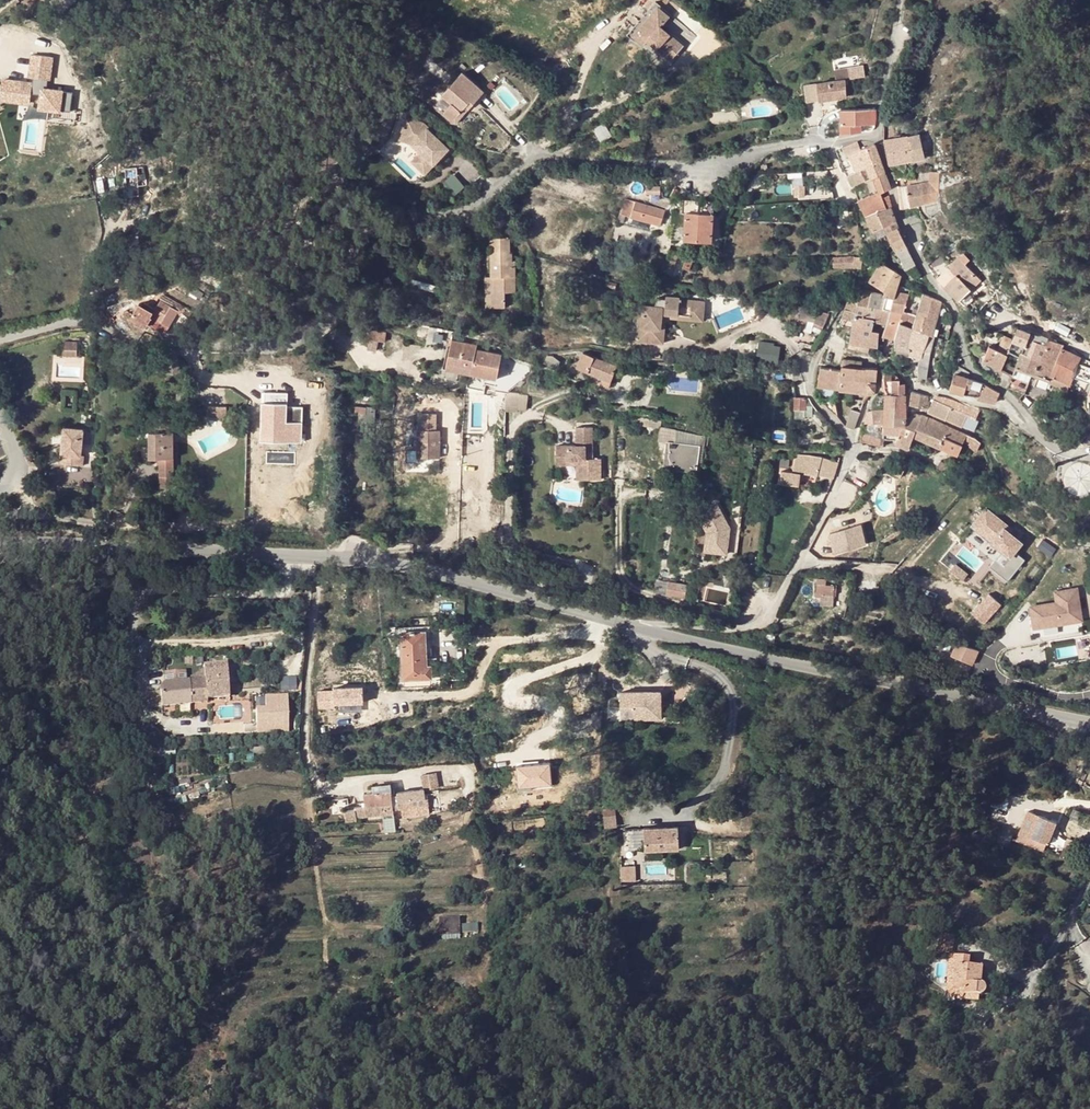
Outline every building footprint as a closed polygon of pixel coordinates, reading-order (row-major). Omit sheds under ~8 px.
[(655,0),(653,0),(625,34),(650,56),(657,48),(666,55),(678,40),(660,26),(664,20),(671,13),(655,0)] [(2,97),(32,101),(33,92),(44,94),(42,107),(71,112),(74,93),(49,89),(50,79),(47,78),(50,56),(31,53),(28,76),(31,76),(30,82),(5,78),(2,97)] [(833,66),(835,80),(843,78),(846,78),(844,64),(833,66)] [(462,73),(443,96),(452,103),(444,112),(453,120),(469,101),(473,104),(484,91),(462,73)] [(835,80),(804,85),(806,103),(846,96),(843,78),(835,80)] [(457,123),(473,104),(469,101),(453,120),(457,123)] [(871,108),(841,109),(841,133),(854,131),(857,131),(857,124),(871,123),(871,108)] [(740,109),(713,111),(714,123),(741,120),(740,109)] [(426,129),(428,127),(423,121),(407,118),(400,139),(412,142),(421,152),(418,154),(431,166),(438,160),(435,157),(439,152),(445,157),(453,149),(438,134),(436,135),(435,137),(426,129)] [(604,122),(594,128),(596,133),(601,142),(612,135),(604,122)] [(436,135),(428,127),(426,129),(435,137),(436,135)] [(601,142),(596,133),(586,139),(591,148),(601,142)] [(926,156),(921,133),(902,136),(901,133),(895,134),(895,137),(885,139),(886,143),(888,154),(890,163),(926,156)] [(857,140),(843,147),(846,156),(852,154),(859,151),(865,164),(881,158),(875,143),(861,149),(857,140)] [(859,151),(852,154),(857,167),(865,164),(859,151)] [(441,162),(445,157),(439,152),(435,157),(438,160),(441,162)] [(425,173),(431,166),(418,154),(413,160),(425,173)] [(871,177),(872,176),(886,171),(881,158),(865,164),(866,167),(871,177)] [(144,167),(125,168),(126,183),(123,183),(123,192),(140,190),(140,175),(144,174),(144,167)] [(866,167),(861,170),(865,179),(871,177),(866,167)] [(855,192),(859,200),(878,193),(872,176),(871,177),(865,179),(861,170),(859,171),(848,175),(855,192)] [(886,171),(872,176),(878,193),(879,192),(880,193),(892,187),(886,171)] [(929,171),(929,181),(939,181),(939,171),(929,171)] [(457,195),(468,187),(457,172),(446,180),(457,195)] [(931,192),(929,181),(899,187),(902,209),(933,200),(931,192)] [(802,185),(795,185),(794,195),(802,195),(802,185)] [(867,216),(892,205),(890,196),(882,199),(880,193),(879,192),(878,193),(859,200),(867,216)] [(664,209),(624,199),(621,212),(620,213),(660,223),(664,209)] [(697,213),(698,200),(682,199),(682,212),(686,212),(684,239),(711,241),(714,201),(702,200),(701,213),(697,213)] [(503,202),(493,208),(502,223),(511,218),(503,202)] [(893,207),(892,205),(867,216),(873,229),(883,225),(896,220),(897,219),(892,207),(893,207)] [(897,226),(896,220),(883,225),(887,232),(897,226)] [(873,229),(877,237),(887,232),(883,225),(873,229)] [(897,226),(887,232),(907,268),(916,264),(909,249),(897,226)] [(490,238),(492,276),(494,275),(495,290),(492,290),(493,305),(504,305),(504,291),(515,291),(513,250),(510,250),(509,229),(501,230),(501,237),(490,238)] [(670,247),(662,269),(671,272),(679,250),(670,247)] [(693,257),(688,255),(684,266),(689,269),(693,257)] [(871,257),(871,256),(863,256),(863,257),(854,256),(853,266),(861,267),(862,265),(866,266),(871,257)] [(845,264),(845,257),(833,257),(833,262),(832,264),(837,266),(839,263),(845,264)] [(949,265),(947,267),(955,275),(965,265),(968,261),(964,257),(961,261),(957,257),(949,265)] [(898,287),(898,284),(901,274),(881,263),(870,280),(887,290),(885,293),(884,295),(893,297),(895,297),(898,287)] [(959,299),(960,298),(966,292),(971,287),(976,283),(981,280),(965,265),(955,275),(946,285),(959,299)] [(947,267),(937,277),(946,285),(955,275),(947,267)] [(487,306),(493,305),(492,290),(495,290),(494,275),(492,276),(486,276),(487,306)] [(195,291),(185,285),(182,291),(193,296),(195,291)] [(890,311),(903,314),(906,300),(901,298),(904,288),(898,287),(895,297),(893,297),(890,310),(890,311)] [(851,328),(849,343),(871,346),(877,347),(879,331),(872,330),(873,323),(873,318),(863,316),(866,290),(861,290),(860,293),(856,314),(853,320),(851,325),(851,328)] [(881,308),(884,295),(885,293),(866,290),(863,316),(873,318),(873,323),(885,325),(890,311),(890,310),(881,308)] [(841,317),(853,320),(856,314),(860,293),(852,293),(841,317)] [(932,333),(941,301),(923,293),(916,317),(912,327),(932,333)] [(893,297),(884,295),(881,308),(890,310),(893,297)] [(148,326),(149,324),(154,317),(169,326),(179,311),(161,300),(156,308),(145,301),(143,304),(140,303),(130,318),(141,326),(143,323),(148,326)] [(678,308),(641,305),(638,339),(660,341),(663,321),(677,322),(678,308)] [(802,308),(801,320),(828,323),(830,311),(802,308)] [(103,319),(109,323),(115,314),(109,310),(103,319)] [(882,336),(894,340),(901,319),(903,314),(890,311),(885,325),(882,336)] [(894,348),(910,350),(912,328),(912,327),(916,317),(903,314),(901,319),(894,340),(894,348)] [(164,334),(169,326),(154,317),(149,324),(164,334)] [(1070,329),(1058,323),(1054,329),(1067,335),(1070,329)] [(926,376),(935,334),(932,333),(912,327),(912,328),(910,350),(909,355),(920,357),(918,366),(917,376),(926,376)] [(1013,339),(1008,350),(1020,355),(1016,367),(1032,373),(1035,374),(1045,346),(1027,339),(1029,333),(1017,328),(1013,339)] [(386,332),(369,330),(368,340),(385,342),(386,332)] [(990,345),(984,360),(1000,369),(1008,350),(1013,339),(1004,335),(998,350),(990,345)] [(1051,375),(1062,349),(1064,345),(1047,338),(1045,346),(1035,374),(1049,380),(1051,375)] [(385,342),(368,340),(363,339),(362,350),(384,353),(385,342)] [(478,346),(452,340),(447,367),(496,378),(501,355),(477,350),(478,346)] [(761,340),(760,356),(781,359),(783,343),(761,340)] [(77,343),(64,343),(63,356),(76,356),(77,343)] [(871,346),(849,343),(848,348),(871,354),(871,346)] [(1089,365),(1089,361),(1062,349),(1051,375),(1069,384),(1073,376),(1079,361),(1089,365)] [(577,366),(613,379),(618,364),(582,352),(577,366)] [(548,356),(545,362),(556,368),(560,361),(553,356),(548,356)] [(180,370),(181,359),(160,358),(160,370),(180,370)] [(1073,376),(1089,383),(1089,381),(1089,365),(1079,361),(1073,376)] [(842,370),(839,389),(868,393),(869,387),(874,387),(873,394),(874,394),(877,379),(878,367),(861,366),(847,365),(842,365),(842,367),(842,370)] [(956,365),(950,389),(957,391),(963,392),(979,395),(982,382),(968,377),(970,372),(956,365)] [(821,367),(818,386),(839,389),(842,370),(821,367)] [(892,393),(893,371),(883,370),(882,390),(883,392),(884,393),(892,393)] [(906,383),(893,371),(892,393),(906,395),(906,383)] [(1066,392),(1069,384),(1051,375),(1049,380),(1048,383),(1066,392)] [(982,382),(979,395),(978,399),(995,403),(998,392),(982,382)] [(292,406),(292,391),(266,391),(266,440),(307,441),(307,418),(305,418),(305,406),(292,406)] [(912,391),(912,396),(911,404),(912,404),(925,407),(925,405),(928,405),(929,400),(926,399),(927,394),(912,391)] [(519,402),(519,395),(507,393),(506,400),(519,402)] [(885,406),(906,408),(906,404),(906,395),(892,393),(884,393),(885,394),(885,406)] [(836,394),(819,396),(821,399),(834,413),(836,394)] [(935,394),(934,399),(951,406),(954,400),(935,394)] [(805,398),(794,398),(794,409),(805,409),(805,398)] [(928,411),(945,419),(951,406),(934,399),(928,411)] [(506,400),(505,409),(518,411),(518,407),(519,402),(506,400)] [(1040,409),(1035,402),(1028,408),(1034,414),(1040,409)] [(229,415),(229,405),(211,406),(211,416),(229,415)] [(906,415),(906,408),(885,406),(872,408),(873,421),(883,420),(883,439),(896,439),(902,424),(905,424),(907,419),(906,415)] [(967,414),(951,406),(945,419),(946,419),(973,431),(977,423),(966,418),(967,414)] [(854,428),(859,411),(849,408),(844,424),(845,425),(854,428)] [(902,424),(896,439),(894,442),(908,448),(909,447),(910,443),(922,414),(912,411),(911,415),(906,415),(907,419),(905,424),(902,424)] [(939,446),(948,426),(928,416),(922,414),(910,443),(927,447),(927,449),(935,451),(937,447),(939,448),(939,446)] [(417,430),(417,457),(439,457),(439,430),(436,430),(436,415),(419,415),(419,430),(417,430)] [(883,420),(873,421),(870,422),(868,427),(865,426),(863,431),(861,439),(883,445),(883,439),(883,420)] [(1060,432),(1050,420),(1044,425),(1055,437),(1060,432)] [(82,427),(63,425),(59,461),(81,464),(82,453),(80,453),(82,427)] [(592,457),(592,426),(576,426),(576,437),(580,436),(580,443),(576,444),(556,444),(556,463),(568,463),(568,458),(576,457),(576,463),(576,478),(601,478),(600,457),(592,457)] [(968,435),(948,426),(939,446),(957,455),(964,441),(972,443),(975,438),(973,436),(968,435)] [(676,430),(660,428),(658,441),(667,442),(665,468),(696,472),(699,446),(675,442),(676,430)] [(173,432),(149,432),(150,458),(159,458),(160,475),(174,475),(173,432)] [(980,442),(975,438),(972,443),(970,447),(976,450),(980,442)] [(934,454),(935,451),(927,449),(927,447),(910,443),(909,447),(934,454)] [(818,472),(821,456),(797,454),(794,471),(800,473),(817,476),(818,472)] [(838,462),(821,456),(818,472),(834,478),(838,462)] [(894,466),(903,472),(907,464),(899,459),(894,466)] [(947,473),(951,466),(941,460),(937,466),(947,473)] [(903,472),(894,466),(891,473),(899,478),(903,472)] [(794,471),(782,469),(780,481),(798,485),(800,473),(794,471)] [(174,487),(174,475),(160,475),(160,487),(174,487)] [(716,503),(697,514),(707,532),(705,551),(726,554),(730,528),(716,503)] [(986,508),(972,525),(1002,550),(993,561),(1011,575),(1025,559),(1014,551),(1021,542),(1008,532),(1004,528),(1007,525),(986,508)] [(860,524),(829,534),(835,553),(866,544),(860,524)] [(993,561),(989,566),(1007,580),(1011,575),(993,561)] [(667,594),(670,580),(660,578),(657,592),(667,594)] [(687,585),(670,582),(667,595),(684,599),(687,585)] [(836,586),(817,585),(817,597),(823,597),(823,594),(835,594),(836,586)] [(1031,606),(1034,626),(1081,619),(1076,588),(1055,591),(1056,602),(1031,606)] [(989,593),(972,612),(984,623),(1001,603),(989,593)] [(395,633),(400,632),(425,631),(426,656),(432,656),(430,625),(394,627),(395,633)] [(427,667),(426,656),(425,631),(400,632),(403,680),(431,679),(430,667),(427,667)] [(958,640),(951,654),(972,663),(978,649),(958,640)] [(631,652),(624,650),(621,658),(629,661),(631,652)] [(160,690),(162,707),(207,702),(206,698),(228,697),(226,664),(203,665),(203,675),(195,682),(171,684),(166,684),(164,685),(162,686),(161,688),(160,690)] [(320,687),(320,707),(370,707),(370,686),(320,687)] [(638,721),(666,719),(665,689),(620,691),(621,708),(637,708),(638,721)] [(255,718),(256,734),(277,733),(277,717),(255,718)] [(521,763),(522,787),(556,785),(555,762),(521,763)] [(441,787),(440,772),(425,773),(426,789),(441,787)] [(390,786),(383,787),(373,788),(373,794),(364,795),(365,807),(355,808),(356,817),(386,814),(392,813),(390,786)] [(404,816),(431,815),(430,789),(403,790),(404,816)] [(386,815),(386,831),(397,831),(397,815),(386,815)] [(618,816),(605,816),(605,829),(618,829),(618,816)] [(1019,832),(1047,844),(1055,824),(1038,817),(1035,825),(1024,820),(1019,832)] [(1058,825),(1055,824),(1047,844),(1051,845),(1058,825)] [(678,828),(644,829),(645,839),(646,852),(679,850),(678,828)] [(636,839),(645,839),(644,829),(636,829),(636,839)] [(641,860),(633,860),(633,870),(641,869),(641,860)] [(592,915),(574,916),(575,925),(592,924),(592,915)] [(460,920),(439,920),(440,935),(460,935),(460,920)] [(952,989),(964,990),(971,990),(971,995),(978,996),(982,996),(983,996),(986,994),(987,991),(987,989),(986,986),(984,985),(981,984),(982,968),(968,967),(969,959),(954,958),(952,989)]
